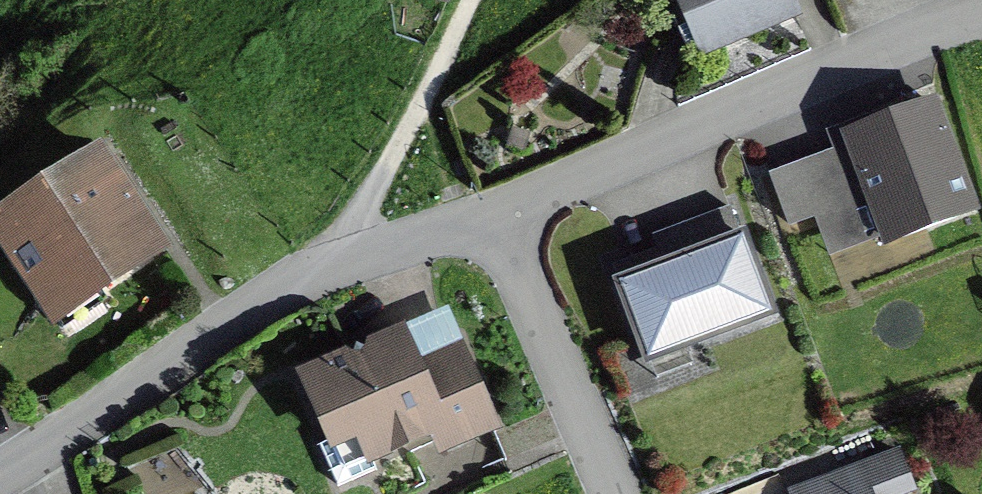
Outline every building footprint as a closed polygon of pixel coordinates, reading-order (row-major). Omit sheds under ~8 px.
[(699,61),(803,18),(795,0),(673,0),(699,61)] [(883,254),(981,216),(936,97),(850,130),(838,135),(867,211),(883,254)] [(858,214),(867,211),(838,135),(850,130),(847,124),(825,132),(832,150),(768,175),(789,230),(814,220),(829,260),(870,244),(858,214)] [(0,210),(0,256),(45,325),(159,252),(92,150),(0,210)] [(662,264),(613,282),(645,370),(778,320),(746,233),(737,236),(727,208),(651,236),(662,264)] [(451,316),(300,378),(334,459),(363,447),(370,465),(436,437),(445,461),(502,437),(451,316)] [(917,492),(900,448),(786,491),(788,493),(910,493),(917,492)]
